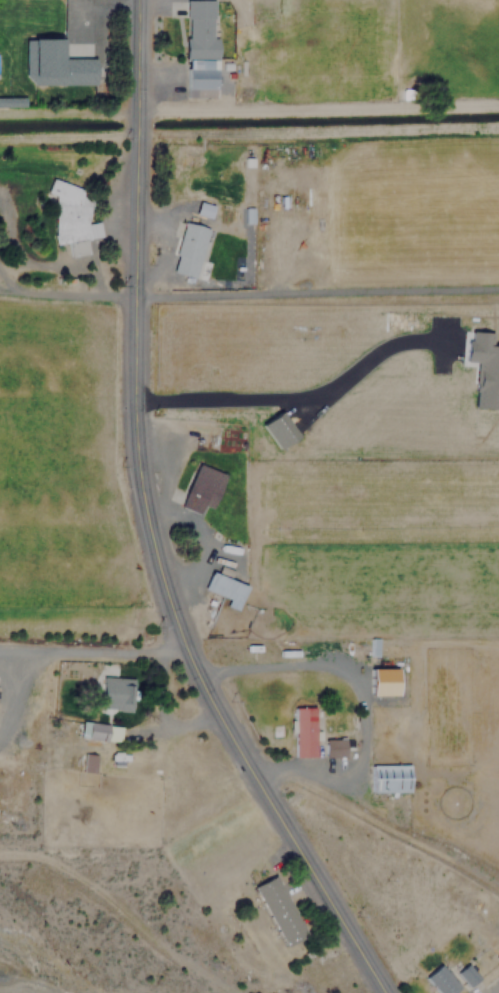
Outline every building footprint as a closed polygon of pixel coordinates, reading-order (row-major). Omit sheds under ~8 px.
[(183,97),(214,97),(214,36),(211,36),(211,0),(184,0),(183,97)] [(22,37),(22,85),(93,85),(93,58),(57,58),(57,37),(22,37)] [(88,224),(83,189),(49,179),(45,193),(49,193),(56,244),(67,243),(69,257),(87,254),(85,239),(101,237),(99,222),(88,224)] [(193,279),(205,228),(181,222),(169,273),(193,279)] [(489,345),(490,332),(469,331),(468,340),(463,339),(462,362),(475,362),(474,374),(498,375),(498,346),(489,345)] [(274,449),(294,437),(279,411),(259,423),(274,449)] [(177,506),(196,513),(199,504),(210,508),(222,473),(193,462),(177,506)] [(244,584),(207,573),(202,590),(227,597),(224,606),(236,610),(244,584)] [(375,669),(368,669),(368,695),(376,695),(375,669)] [(119,677),(98,676),(98,707),(118,708),(119,677)] [(313,757),(312,707),(291,707),(292,720),(288,720),(288,732),(292,732),(292,757),(313,757)] [(78,738),(104,740),(105,723),(79,721),(78,738)] [(322,739),(323,756),(342,756),(342,738),(322,739)] [(81,772),(94,773),(95,753),(82,753),(81,772)] [(407,764),(368,765),(369,792),(407,791),(407,764)] [(251,886),(282,946),(304,935),(273,875),(251,886)] [(453,970),(467,986),(477,977),(463,962),(453,970)] [(440,968),(425,982),(435,992),(449,992),(457,986),(440,968)]
